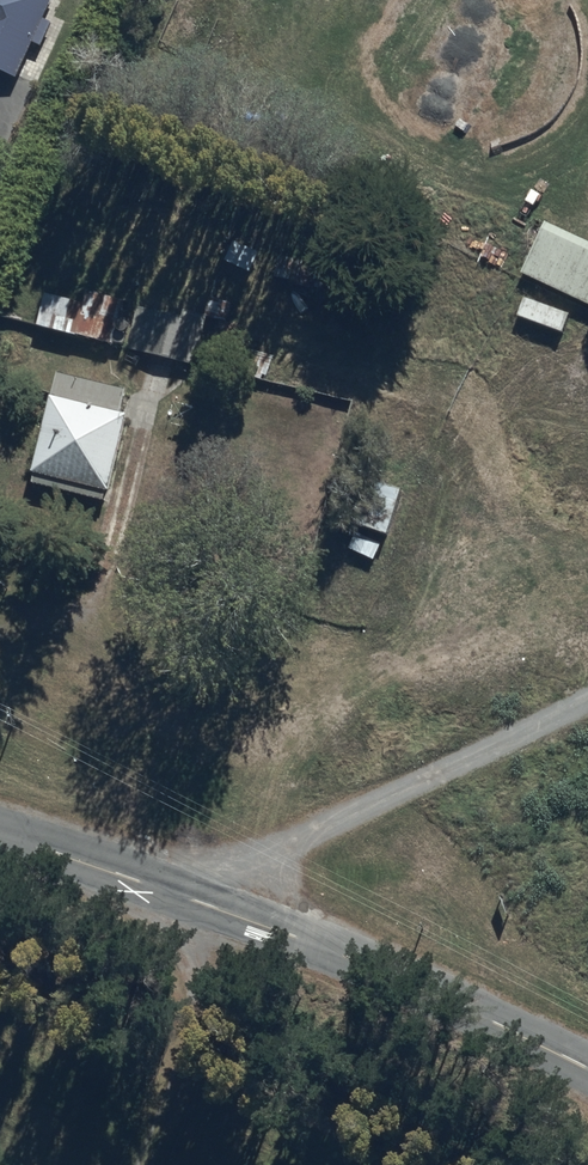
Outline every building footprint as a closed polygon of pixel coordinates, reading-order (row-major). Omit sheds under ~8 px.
[(15,84),(32,48),(47,55),(59,29),(46,23),(57,0),(0,0),(0,76),(15,84)] [(521,277),(587,310),(587,247),(546,226),(521,277)] [(225,267),(250,279),(261,256),(235,244),(225,267)] [(86,309),(79,307),(46,300),(38,334),(79,343),(113,352),(114,348),(126,351),(131,328),(119,325),(125,301),(90,292),(86,309)] [(526,299),(516,319),(564,340),(573,320),(526,299)] [(208,321),(186,316),(184,326),(142,318),(133,355),(197,369),(208,321)] [(63,376),(34,488),(105,508),(108,500),(111,500),(132,423),(121,420),(128,394),(63,376)]
